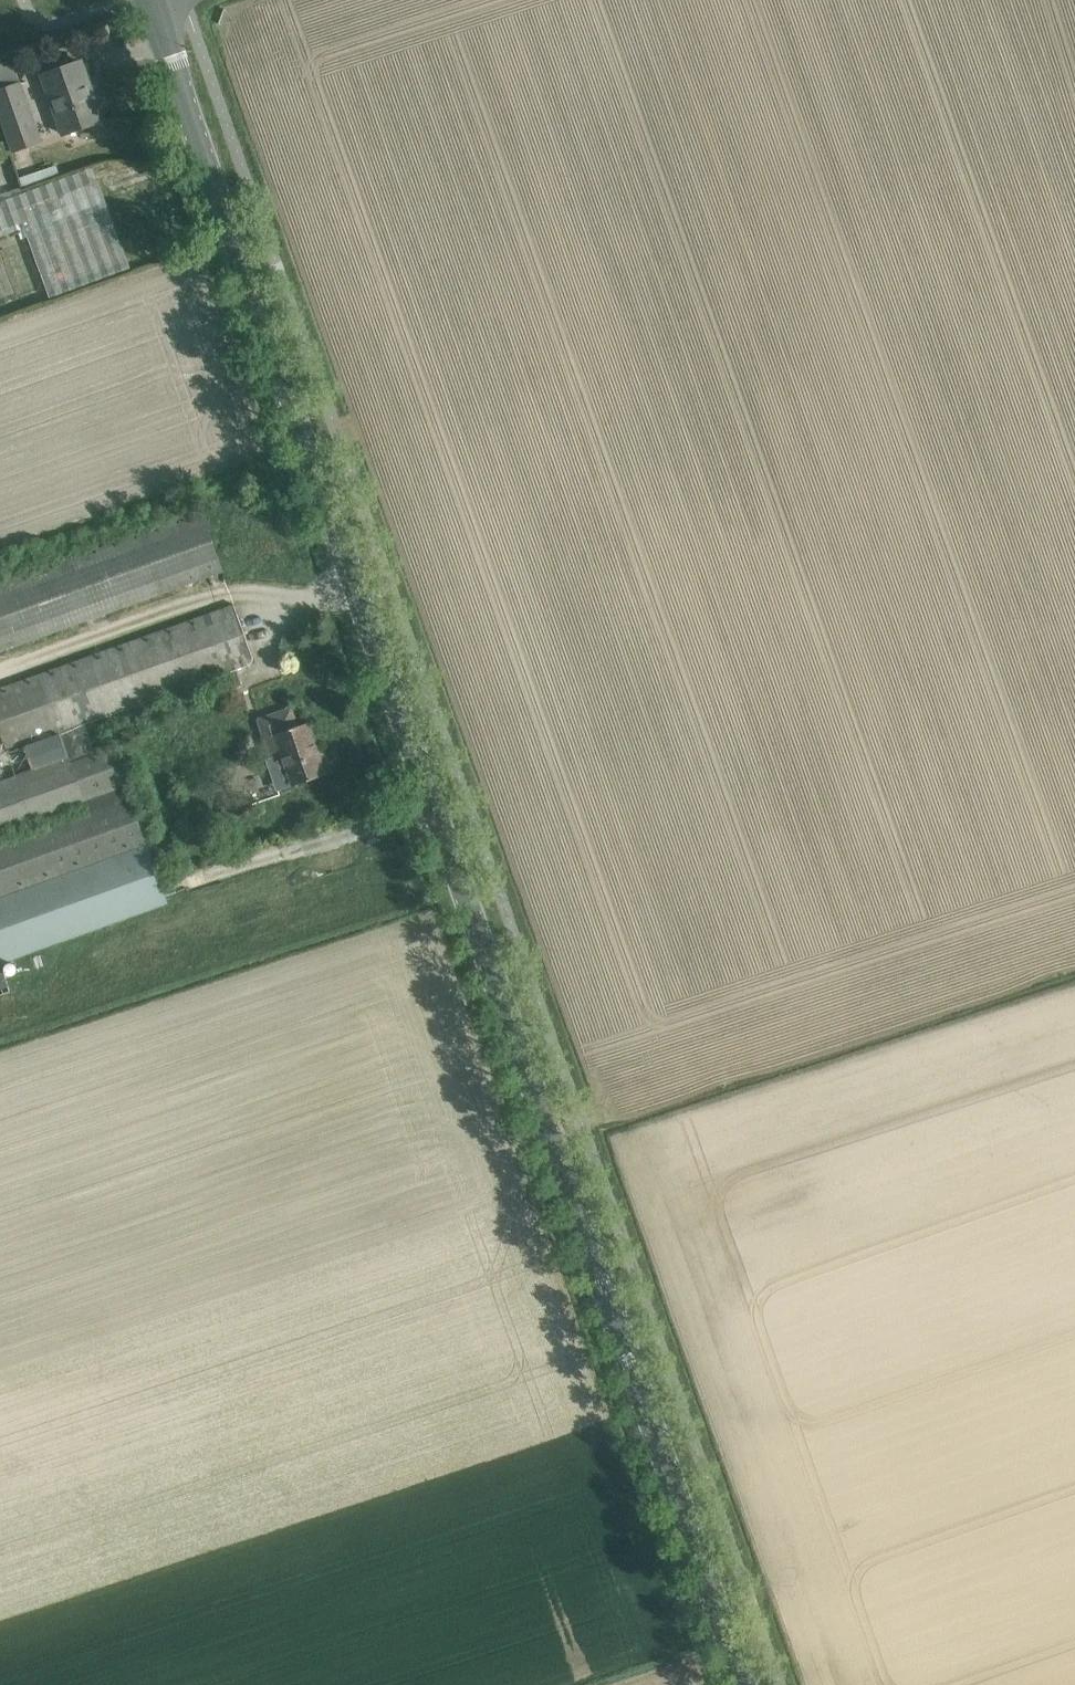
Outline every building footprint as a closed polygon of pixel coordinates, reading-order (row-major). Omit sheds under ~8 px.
[(82,61),(42,75),(50,96),(63,134),(77,129),(98,121),(88,93),(92,92),(82,61)] [(0,90),(0,116),(12,152),(42,141),(29,104),(21,83),(0,90)] [(56,165),(20,177),(23,187),(60,175),(56,165)] [(0,202),(0,231),(22,223),(50,298),(110,275),(130,268),(93,167),(0,202)] [(223,571),(201,511),(181,519),(0,583),(0,650),(223,571)] [(0,842),(0,963),(1,963),(168,903),(111,742),(93,748),(84,722),(215,676),(225,673),(230,689),(241,685),(236,669),(255,662),(234,604),(214,611),(0,687),(0,731),(6,750),(9,749),(18,774),(0,780),(0,834),(84,803),(87,811),(0,842)] [(290,710),(260,721),(266,737),(273,758),(284,754),(294,785),(309,780),(330,773),(322,752),(317,753),(306,723),(296,727),(290,710)]
